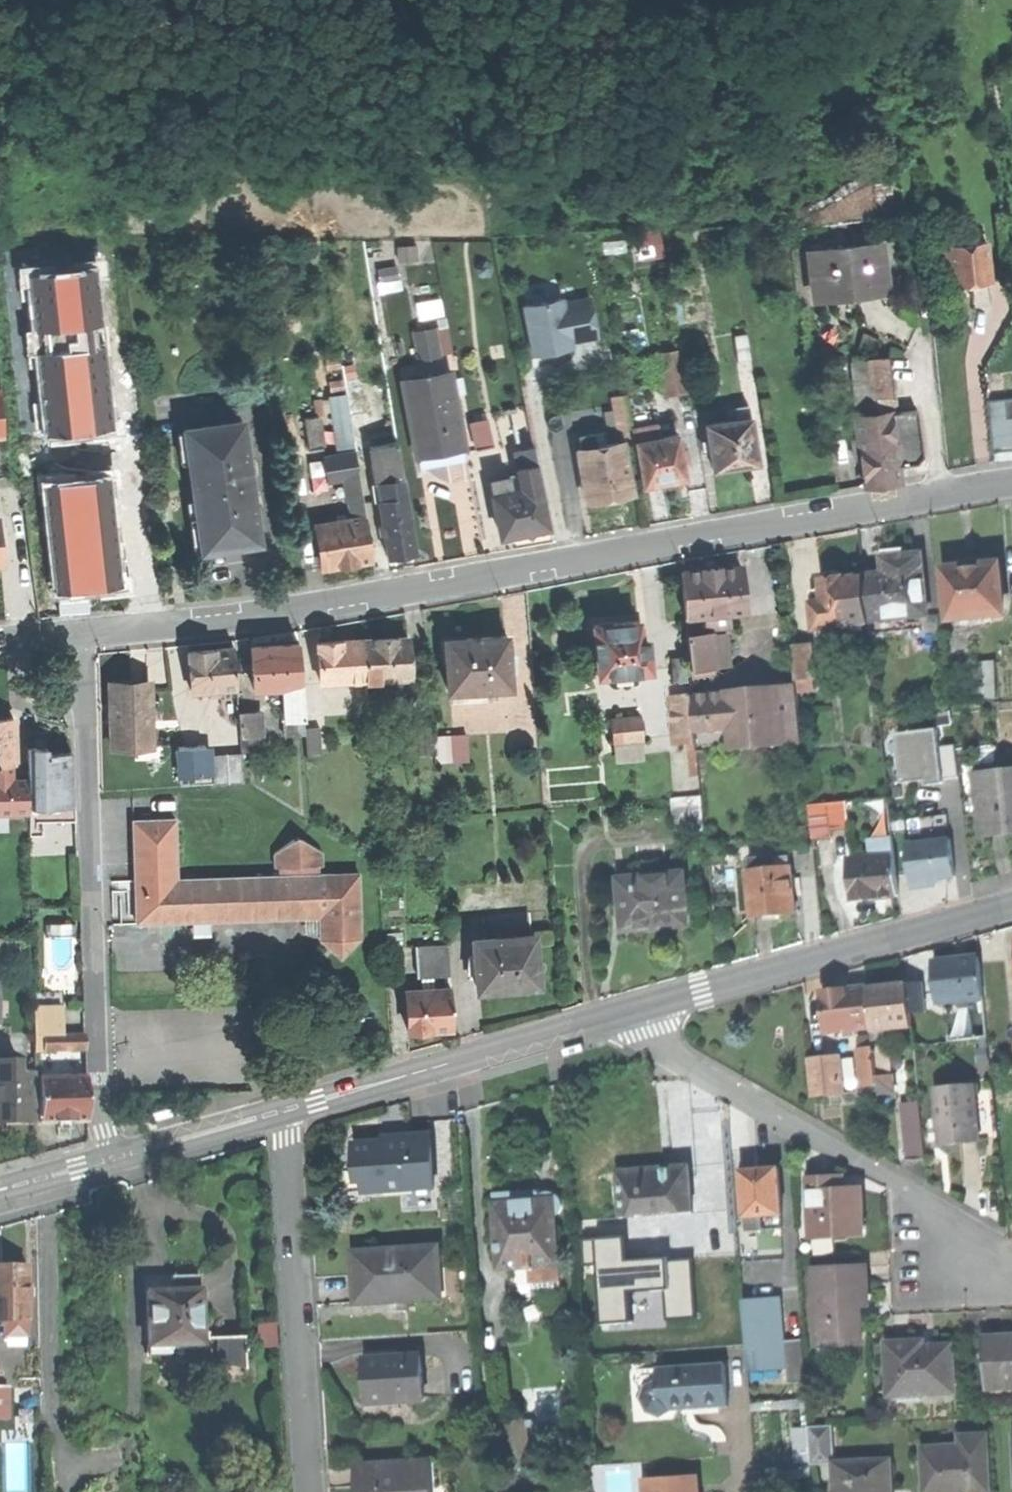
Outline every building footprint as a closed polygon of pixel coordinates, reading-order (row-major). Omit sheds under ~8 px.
[(660,225),(636,229),(641,257),(665,253),(660,225)] [(848,294),(885,289),(880,241),(809,249),(814,297),(848,294)] [(969,284),(989,283),(985,243),(946,247),(950,286),(969,284)] [(591,290),(519,302),(528,351),(599,340),(591,290)] [(457,350),(449,321),(412,330),(419,359),(457,350)] [(732,361),(750,358),(746,333),(728,336),(732,361)] [(668,391),(688,388),(683,355),(663,358),(668,391)] [(873,357),(880,412),(891,411),(896,410),(889,355),(873,357)] [(437,448),(458,445),(446,373),(399,381),(406,425),(413,424),(418,452),(437,448)] [(346,395),(349,414),(367,411),(362,383),(344,386),(346,395)] [(529,420),(548,417),(542,388),(524,391),(529,420)] [(621,444),(633,442),(627,410),(624,393),(612,395),(620,441),(621,444)] [(333,398),(343,455),(355,452),(355,449),(349,414),(346,395),(333,398)] [(315,400),(318,416),(325,415),(322,399),(315,400)] [(710,449),(714,469),(738,465),(758,461),(749,406),(735,408),(737,419),(706,424),(709,439),(710,449)] [(627,410),(633,442),(641,441),(639,429),(635,408),(627,410)] [(896,410),(891,411),(898,466),(916,464),(922,455),(916,408),(896,410)] [(355,449),(370,446),(373,446),(367,411),(349,414),(355,449)] [(881,483),(900,480),(898,466),(891,411),(880,412),(855,416),(859,442),(861,460),(864,485),(881,483)] [(308,451),(323,448),(318,416),(302,419),(308,451)] [(988,420),(992,452),(1011,450),(1009,426),(1009,418),(988,420)] [(475,448),(494,445),(489,419),(471,422),(475,448)] [(507,440),(530,435),(526,419),(503,424),(507,440)] [(229,546),(259,541),(242,422),(184,430),(200,550),(229,546)] [(411,453),(418,452),(413,424),(406,425),(411,453)] [(664,481),(684,477),(676,434),(660,437),(659,431),(650,433),(650,428),(639,429),(641,441),(633,442),(641,485),(664,481)] [(630,494),(621,444),(620,441),(595,446),(593,434),(578,437),(580,451),(578,452),(587,502),(607,498),(630,494)] [(703,450),(710,449),(709,439),(701,440),(703,450)] [(370,446),(379,500),(406,496),(397,441),(373,446),(370,446)] [(512,446),(521,489),(542,485),(533,441),(512,446)] [(853,461),(861,460),(859,442),(851,443),(853,461)] [(64,448),(67,472),(87,470),(108,467),(105,443),(64,448)] [(23,501),(50,499),(46,446),(19,448),(23,501)] [(328,480),(344,478),(359,475),(355,452),(343,455),(324,458),(328,480)] [(108,467),(87,470),(90,494),(111,491),(108,467)] [(70,496),(90,494),(87,470),(67,472),(70,496)] [(489,478),(493,495),(511,491),(507,474),(489,478)] [(344,478),(349,504),(364,501),(359,475),(344,478)] [(528,530),(551,525),(542,485),(521,489),(511,491),(493,495),(499,524),(511,522),(513,533),(528,530)] [(402,552),(415,550),(406,496),(379,500),(388,555),(402,552)] [(52,515),(50,499),(23,501),(25,518),(52,515)] [(349,504),(351,520),(366,517),(364,501),(349,504)] [(330,516),(331,523),(340,521),(339,514),(330,516)] [(373,557),(366,517),(351,520),(340,521),(331,523),(315,526),(322,566),(346,561),(373,557)] [(97,583),(120,581),(115,536),(67,542),(72,586),(97,583)] [(952,556),(953,567),(985,563),(984,552),(967,554),(952,556)] [(883,572),(864,574),(869,622),(870,635),(907,631),(905,615),(925,613),(919,554),(897,556),(882,557),(883,572)] [(953,567),(943,568),(949,617),(990,613),(1002,612),(996,562),(985,563),(953,567)] [(681,571),(685,616),(744,611),(741,566),(719,568),(719,566),(706,567),(698,567),(698,570),(681,571)] [(863,623),(869,622),(864,574),(850,576),(839,577),(838,572),(835,569),(826,570),(822,574),(822,578),(817,578),(818,586),(809,587),(813,628),(845,624),(863,623)] [(991,621),(990,613),(949,617),(950,625),(991,621)] [(618,621),(593,624),(598,675),(620,672),(638,670),(650,669),(647,639),(640,639),(638,619),(618,621)] [(863,630),(863,623),(845,624),(846,632),(863,630)] [(465,642),(445,643),(448,690),(508,685),(505,634),(485,636),(465,637),(465,642)] [(727,634),(711,635),(713,665),(729,664),(727,634)] [(711,635),(687,637),(689,667),(713,665),(711,635)] [(385,639),(362,640),(364,680),(380,679),(380,685),(394,684),(394,679),(409,678),(408,638),(385,639)] [(338,641),(317,642),(319,682),(337,682),(337,688),(344,688),(344,681),(364,680),(362,640),(338,641)] [(274,645),(251,647),(253,689),(268,688),(283,687),(301,686),(299,644),(274,645)] [(809,644),(792,646),(796,680),(813,678),(809,644)] [(191,692),(237,688),(235,649),(210,651),(188,653),(191,692)] [(683,656),(670,657),(673,683),(686,682),(683,656)] [(975,664),(976,698),(994,698),(993,664),(975,664)] [(714,675),(713,665),(689,667),(690,677),(714,675)] [(796,685),(692,697),(697,743),(698,752),(802,740),(796,685)] [(302,701),(301,686),(283,687),(284,702),(302,701)] [(284,702),(283,687),(268,688),(269,703),(284,702)] [(149,688),(108,689),(108,716),(109,747),(134,746),(133,737),(150,737),(149,688)] [(678,746),(697,743),(692,697),(691,695),(672,697),(678,746)] [(303,715),(302,701),(284,702),(284,716),(303,715)] [(258,712),(239,712),(240,736),(259,735),(258,712)] [(940,722),(951,721),(950,712),(939,713),(940,722)] [(303,733),(303,715),(284,716),(280,717),(281,735),(303,733)] [(610,717),(612,740),(643,738),(641,715),(610,717)] [(10,762),(12,762),(12,717),(0,718),(0,762),(10,762)] [(432,724),(414,726),(415,754),(434,753),(432,724)] [(927,785),(944,783),(937,729),(897,734),(903,783),(921,781),(921,779),(923,778),(926,778),(927,785)] [(259,747),(259,735),(240,736),(240,748),(259,747)] [(465,735),(450,736),(452,761),(467,760),(465,735)] [(150,746),(150,737),(133,737),(134,746),(150,746)] [(203,744),(175,746),(176,775),(204,774),(203,744)] [(320,744),(305,745),(307,775),(322,774),(320,744)] [(28,745),(28,772),(28,799),(69,799),(69,752),(47,752),(47,745),(40,745),(28,745)] [(241,752),(212,753),(213,782),(242,781),(241,752)] [(10,762),(0,762),(0,805),(28,804),(28,799),(28,772),(10,773),(10,762)] [(1011,831),(1011,771),(976,775),(983,835),(1009,832),(1011,831)] [(701,796),(672,799),(675,825),(693,823),(694,833),(704,832),(701,796)] [(75,798),(69,799),(28,799),(28,804),(28,815),(75,815),(75,798)] [(845,801),(828,803),(831,829),(848,827),(845,801)] [(812,838),(831,836),(831,829),(828,803),(809,805),(812,838)] [(131,869),(133,922),(184,920),(185,938),(209,937),(208,920),(302,917),(302,932),(317,932),(317,939),(359,938),(357,876),(317,877),(317,874),(317,868),(321,868),(320,856),(299,839),(288,840),(272,854),(272,869),(275,869),(276,875),(174,878),(172,819),(130,820),(131,869)] [(949,839),(906,845),(911,888),(930,886),(936,885),(941,878),(954,877),(949,839)] [(875,841),(877,858),(893,856),(892,840),(875,841)] [(874,898),(897,896),(893,856),(877,858),(850,860),(854,900),(874,898)] [(750,860),(751,870),(777,867),(776,857),(750,860)] [(772,916),(795,913),(790,866),(777,867),(751,870),(747,870),(751,918),(772,916)] [(658,926),(688,922),(682,874),(620,881),(626,930),(658,926)] [(474,938),(476,989),(501,988),(517,987),(516,982),(536,981),(535,936),(474,938)] [(410,975),(448,974),(447,944),(409,945),(410,975)] [(953,959),(933,961),(939,1001),(955,999),(968,998),(982,996),(977,956),(953,959)] [(920,982),(907,983),(909,1012),(923,1011),(920,982)] [(886,985),(866,987),(870,1026),(870,1030),(886,1029),(911,1026),(909,1012),(907,983),(886,985)] [(825,1030),(870,1026),(866,987),(841,989),(822,991),(825,1030)] [(428,1029),(452,1028),(450,989),(404,991),(407,1031),(428,1029)] [(969,1007),(968,998),(955,999),(955,1003),(960,1008),(969,1007)] [(176,1010),(190,1010),(189,999),(176,999),(176,1010)] [(33,1008),(33,1036),(42,1036),(62,1036),(62,1008),(33,1008)] [(947,1026),(949,1040),(987,1036),(986,1022),(947,1026)] [(886,1039),(886,1029),(870,1030),(871,1040),(886,1039)] [(33,1050),(42,1050),(42,1036),(33,1036),(33,1050)] [(62,1036),(42,1036),(42,1050),(82,1050),(82,1036),(62,1036)] [(873,1046),(858,1047),(861,1084),(876,1083),(873,1049),(873,1046)] [(889,1048),(873,1049),(876,1083),(891,1082),(889,1048)] [(838,1057),(811,1059),(814,1096),(840,1094),(838,1057)] [(31,1123),(30,1072),(18,1072),(13,1072),(13,1061),(0,1061),(0,1123),(9,1123),(31,1123)] [(83,1076),(38,1077),(39,1120),(57,1121),(57,1128),(63,1128),(70,1128),(70,1120),(84,1120),(83,1076)] [(892,1089),(891,1082),(876,1083),(877,1091),(892,1089)] [(973,1086),(934,1090),(939,1145),(956,1144),(978,1142),(973,1086)] [(904,1131),(921,1129),(918,1098),(901,1100),(904,1131)] [(150,1119),(151,1123),(172,1117),(170,1109),(153,1114),(149,1115),(150,1119)] [(924,1156),(921,1129),(904,1131),(907,1158),(924,1156)] [(364,1169),(365,1190),(434,1187),(432,1134),(401,1135),(401,1141),(380,1142),(356,1143),(357,1169),(364,1169)] [(652,1170),(619,1172),(622,1218),(692,1213),(689,1167),(652,1170)] [(760,1169),(742,1170),(745,1215),(781,1213),(779,1168),(760,1169)] [(821,1177),(809,1178),(813,1235),(861,1232),(858,1188),(842,1188),(842,1176),(821,1177)] [(437,1206),(435,1188),(408,1191),(409,1208),(437,1206)] [(516,1202),(496,1203),(500,1268),(519,1266),(558,1264),(555,1216),(559,1211),(560,1203),(556,1195),(548,1192),(541,1195),(537,1200),(516,1202)] [(782,1227),(781,1213),(745,1215),(745,1229),(782,1227)] [(626,1235),(576,1239),(578,1266),(597,1265),(601,1324),(631,1322),(629,1292),(663,1290),(665,1320),(696,1318),(692,1258),(668,1259),(668,1257),(627,1259),(626,1235)] [(356,1278),(358,1302),(441,1296),(437,1246),(354,1252),(356,1278)] [(864,1263),(814,1266),(818,1343),(855,1341),(852,1302),(866,1301),(865,1280),(864,1263)] [(7,1319),(7,1337),(28,1336),(27,1264),(6,1265),(0,1265),(0,1319),(7,1319)] [(559,1285),(558,1264),(519,1266),(520,1288),(559,1285)] [(170,1289),(146,1290),(147,1353),(170,1352),(170,1343),(189,1342),(192,1348),(199,1347),(205,1340),(205,1334),(199,1330),(198,1273),(181,1273),(170,1274),(170,1289)] [(756,1300),(743,1301),(748,1371),(783,1368),(778,1298),(756,1300)] [(222,1371),(245,1369),(243,1334),(220,1335),(222,1371)] [(985,1334),(986,1385),(1011,1384),(1011,1334),(985,1334)] [(788,1339),(790,1382),(804,1381),(802,1338),(788,1339)] [(886,1339),(887,1388),(897,1387),(924,1387),(924,1392),(954,1391),(952,1342),(921,1343),(920,1339),(903,1339),(886,1339)] [(366,1382),(368,1402),(424,1399),(421,1354),(365,1358),(366,1382)] [(725,1363),(657,1369),(658,1381),(646,1386),(642,1400),(648,1412),(661,1417),(673,1410),(700,1408),(728,1406),(725,1363)] [(924,1397),(924,1392),(924,1387),(897,1387),(897,1397),(924,1397)] [(0,1389),(0,1417),(10,1417),(9,1389),(0,1389)] [(539,1419),(527,1419),(527,1425),(540,1424),(540,1428),(566,1426),(564,1398),(538,1399),(539,1419)] [(506,1421),(509,1463),(529,1462),(527,1425),(527,1419),(506,1421)] [(811,1464),(835,1463),(833,1425),(809,1426),(811,1464)] [(927,1491),(928,1491),(946,1491),(964,1491),(964,1483),(988,1482),(986,1432),(961,1433),(961,1444),(925,1445),(927,1491)] [(428,1460),(358,1463),(359,1491),(430,1491),(428,1460)] [(890,1460),(835,1463),(836,1491),(891,1491),(890,1460)] [(646,1478),(647,1491),(699,1491),(698,1475),(646,1478)]
